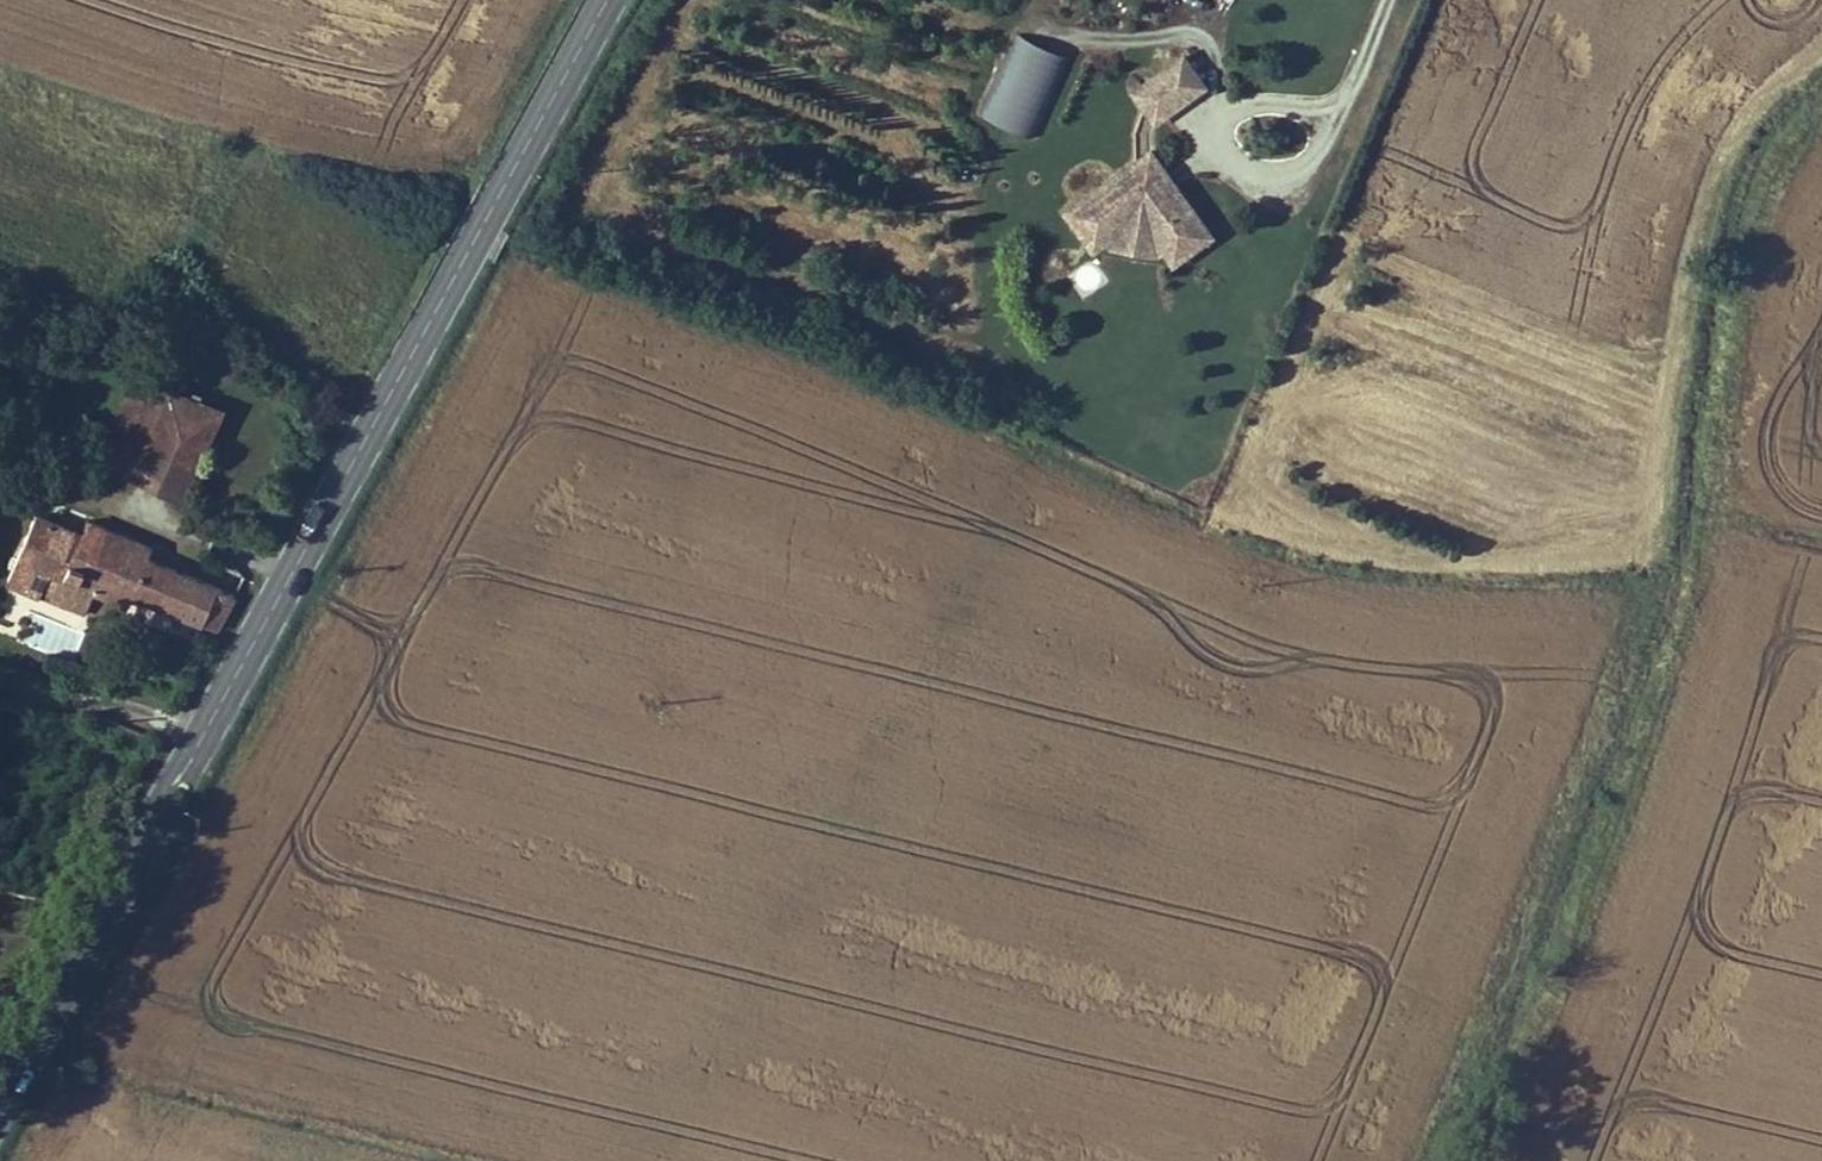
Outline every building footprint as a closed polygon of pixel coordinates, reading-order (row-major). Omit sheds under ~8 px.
[(1073,53),(1021,30),(985,111),(1037,134),(1073,53)] [(1183,45),(1127,84),(1155,124),(1211,85),(1183,45)] [(1152,141),(1059,202),(1093,249),(1179,262),(1216,233),(1152,141)] [(220,399),(129,374),(102,471),(192,496),(220,399)] [(64,493),(42,488),(39,499),(60,503),(64,493)] [(38,505),(28,535),(49,542),(60,503),(39,499),(38,505)] [(49,542),(28,535),(3,525),(0,533),(0,611),(25,620),(33,601),(49,542)] [(25,620),(0,611),(0,626),(19,632),(25,620)] [(76,632),(39,622),(33,642),(74,654),(86,614),(82,612),(76,632)]
